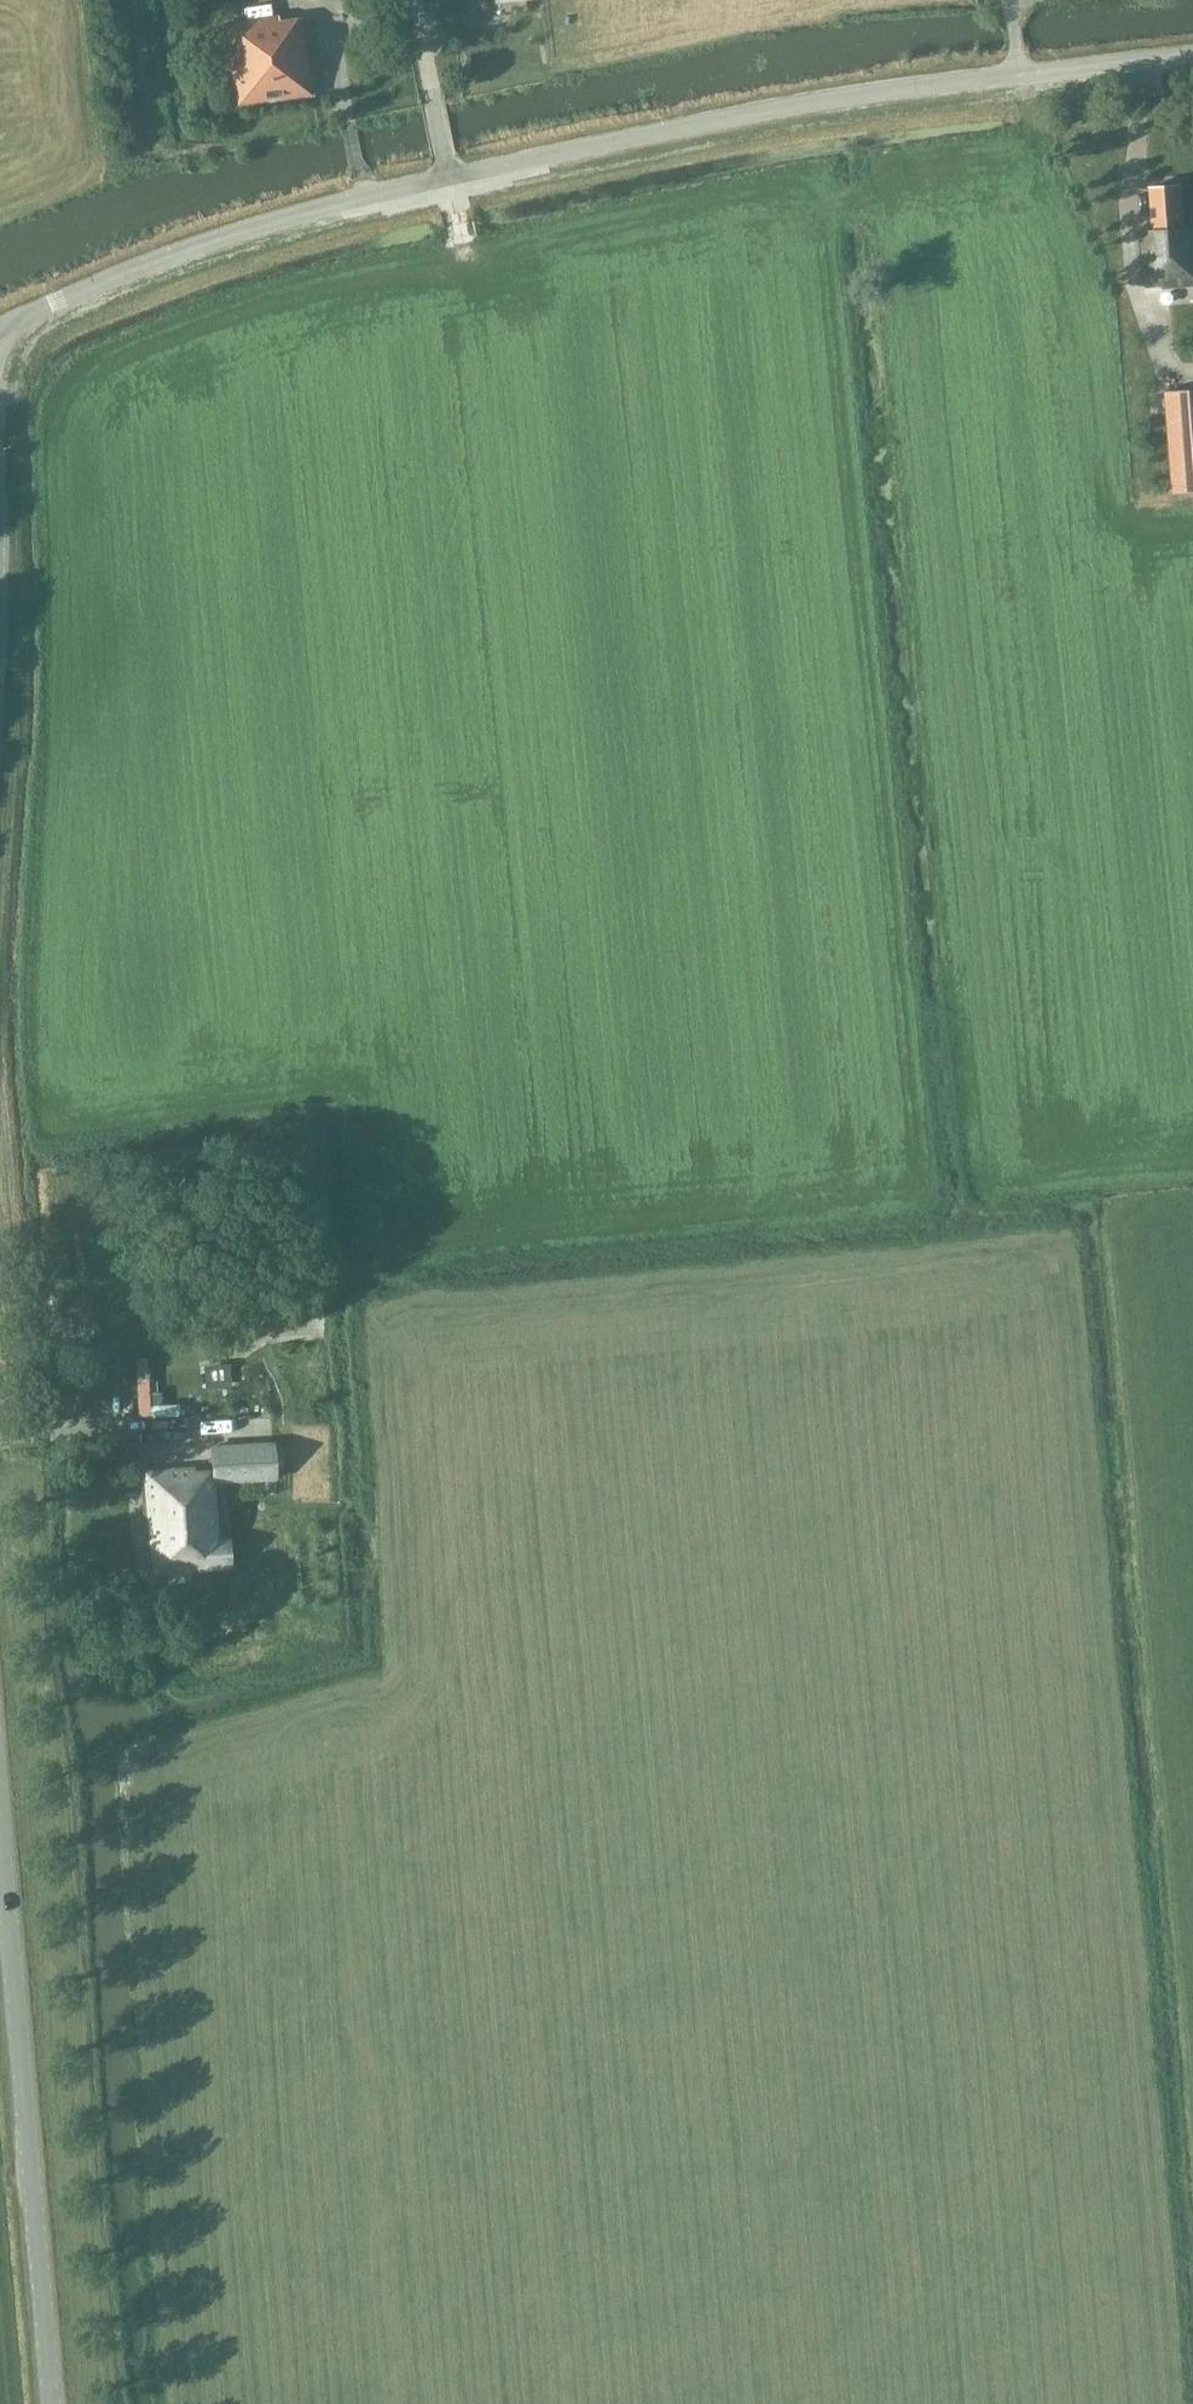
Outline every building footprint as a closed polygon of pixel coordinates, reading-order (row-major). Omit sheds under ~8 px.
[(236,107),(312,97),(300,18),(278,20),(277,17),(224,26),(236,107)] [(1192,285),(1192,226),(1185,227),(1181,185),(1167,186),(1164,183),(1157,183),(1154,187),(1151,187),(1154,230),(1140,231),(1145,285),(1162,284),(1163,287),(1192,285)] [(1192,492),(1192,389),(1165,391),(1173,494),(1192,492)] [(228,1368),(211,1370),(212,1381),(229,1379),(228,1368)] [(277,1478),(277,1475),(274,1443),(211,1446),(213,1470),(195,1471),(194,1467),(141,1472),(151,1573),(231,1565),(223,1480),(277,1478)]
